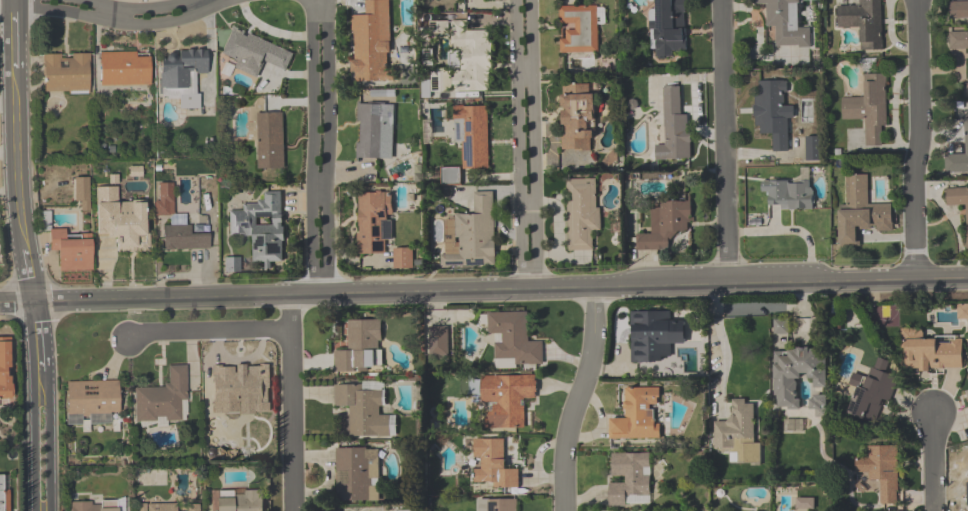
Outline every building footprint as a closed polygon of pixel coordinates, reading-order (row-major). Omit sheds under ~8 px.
[(657,12),(650,12),(650,50),(657,50),(657,59),(674,59),(674,51),(686,50),(686,0),(657,0),(657,12)] [(810,28),(798,28),(798,2),(801,2),(801,0),(755,0),(755,5),(766,5),(767,28),(776,28),(776,48),(810,48),(810,28)] [(859,6),(836,6),(836,30),(861,29),(861,50),(881,50),(881,0),(859,0),(859,6)] [(967,1),(948,1),(949,20),(967,20),(967,0),(967,1)] [(390,82),(390,1),(366,1),(366,15),(351,15),(352,82),(390,82)] [(597,53),(597,25),(605,25),(605,5),(559,6),(560,54),(597,53)] [(453,92),(492,92),(492,31),(465,31),(465,21),(453,22),(453,92)] [(295,53),(233,26),(221,54),(237,61),(235,68),(259,78),(265,63),(287,72),(295,53)] [(949,32),(949,51),(967,51),(967,32),(949,32)] [(99,87),(151,87),(151,52),(99,52),(99,87)] [(207,74),(207,52),(160,52),(160,99),(179,99),(180,109),(199,109),(198,74),(207,74)] [(90,93),(90,54),(43,54),(43,93),(90,93)] [(600,70),(614,70),(614,59),(600,59),(600,70)] [(885,74),(864,74),(864,99),(842,99),(842,121),(865,121),(865,146),(885,146),(885,74)] [(759,129),(770,129),(770,152),(788,152),(787,80),(759,80),(759,129)] [(595,85),(562,84),(562,151),(594,152),(595,85)] [(664,142),(655,142),(655,159),(691,159),(690,115),(680,115),(680,87),(663,87),(664,142)] [(394,159),(394,104),(357,104),(357,159),(394,159)] [(488,170),(488,106),(454,107),(455,143),(464,143),(464,170),(488,170)] [(284,113),(257,113),(257,170),(284,170),(284,113)] [(945,155),(945,174),(967,173),(967,119),(964,119),(964,155),(945,155)] [(869,204),(870,175),(847,175),(847,205),(839,205),(838,246),(859,246),(859,232),(892,232),(892,204),(869,204)] [(568,179),(568,251),(590,251),(590,230),(599,230),(599,179),(568,179)] [(769,210),(813,210),(812,180),(761,181),(761,194),(769,194),(769,210)] [(147,252),(146,197),(120,198),(120,187),(95,187),(96,238),(116,238),(116,252),(147,252)] [(946,207),(965,207),(966,253),(967,253),(967,188),(945,188),(946,207)] [(442,268),(495,267),(495,191),(474,191),(474,214),(454,214),(454,242),(442,242),(442,268)] [(285,262),(284,192),(264,192),(264,203),(242,203),(242,211),(228,211),(229,237),(252,236),(253,264),(271,264),(271,262),(285,262)] [(357,254),(384,254),(384,244),(392,244),(392,192),(357,192),(357,254)] [(210,250),(210,234),(189,234),(189,215),(170,214),(171,193),(155,193),(155,215),(170,215),(170,225),(163,225),(163,250),(210,250)] [(636,252),(671,251),(670,233),(691,232),(690,203),(650,204),(651,234),(636,235),(636,252)] [(59,271),(92,271),(92,237),(67,238),(67,229),(49,229),(49,250),(59,250),(59,271)] [(393,270),(414,270),(414,249),(393,249),(393,270)] [(239,258),(225,258),(225,273),(239,273),(239,258)] [(959,307),(959,320),(967,320),(967,307),(959,307)] [(628,311),(670,310),(672,359),(630,364),(628,311)] [(489,314),(527,312),(528,341),(542,341),(543,364),(516,364),(515,358),(496,359),(495,334),(489,334),(489,314)] [(348,320),(381,319),(382,366),(367,367),(367,371),(335,371),(334,351),(348,351),(348,320)] [(773,319),(773,334),(789,334),(789,319),(773,319)] [(429,327),(446,326),(448,356),(430,356),(429,327)] [(962,339),(962,369),(906,369),(905,348),(901,348),(900,328),(922,328),(923,339),(962,339)] [(11,399),(0,399),(0,337),(10,337),(11,399)] [(775,351),(824,349),(826,389),(814,388),(813,379),(808,379),(807,373),(801,374),(800,379),(797,379),(797,398),(799,398),(799,409),(777,407),(775,395),(775,351)] [(848,412),(858,385),(863,387),(870,368),(873,369),(878,357),(889,361),(885,372),(897,377),(889,402),(883,401),(875,424),(848,412)] [(134,388),(168,387),(168,366),(186,365),(188,421),(135,421),(134,388)] [(213,373),(262,371),(264,403),(214,404),(213,373)] [(481,376),(536,375),(536,398),(522,398),(524,426),(485,427),(485,415),(493,410),(494,402),(482,402),(481,376)] [(67,382),(118,380),(120,412),(68,414),(67,382)] [(335,384),(363,383),(361,389),(380,389),(390,436),(350,436),(350,407),(334,407),(335,384)] [(625,389),(659,388),(660,438),(610,439),(610,418),(624,418),(625,389)] [(716,420),(727,421),(732,416),(732,399),(744,399),(744,404),(753,403),(754,443),(760,443),(760,464),(730,462),(729,452),(715,447),(716,420)] [(474,437),(502,438),(502,469),(517,469),(517,486),(493,487),(492,482),(474,482),(474,437)] [(868,446),(897,445),(898,504),(882,504),(881,479),(868,480),(868,472),(856,471),(856,457),(869,457),(868,446)] [(335,449),(376,449),(379,501),(337,501),(335,449)] [(611,455),(608,507),(627,507),(627,497),(650,496),(650,452),(611,455)] [(8,475),(9,510),(0,510),(0,476),(8,475)] [(263,491),(264,510),(216,510),(216,498),(243,491),(263,491)] [(516,498),(516,510),(478,510),(478,498),(516,498)] [(116,508),(116,510),(71,510),(71,501),(100,502),(100,507),(116,508)] [(200,503),(200,510),(147,510),(147,503),(200,503)]
